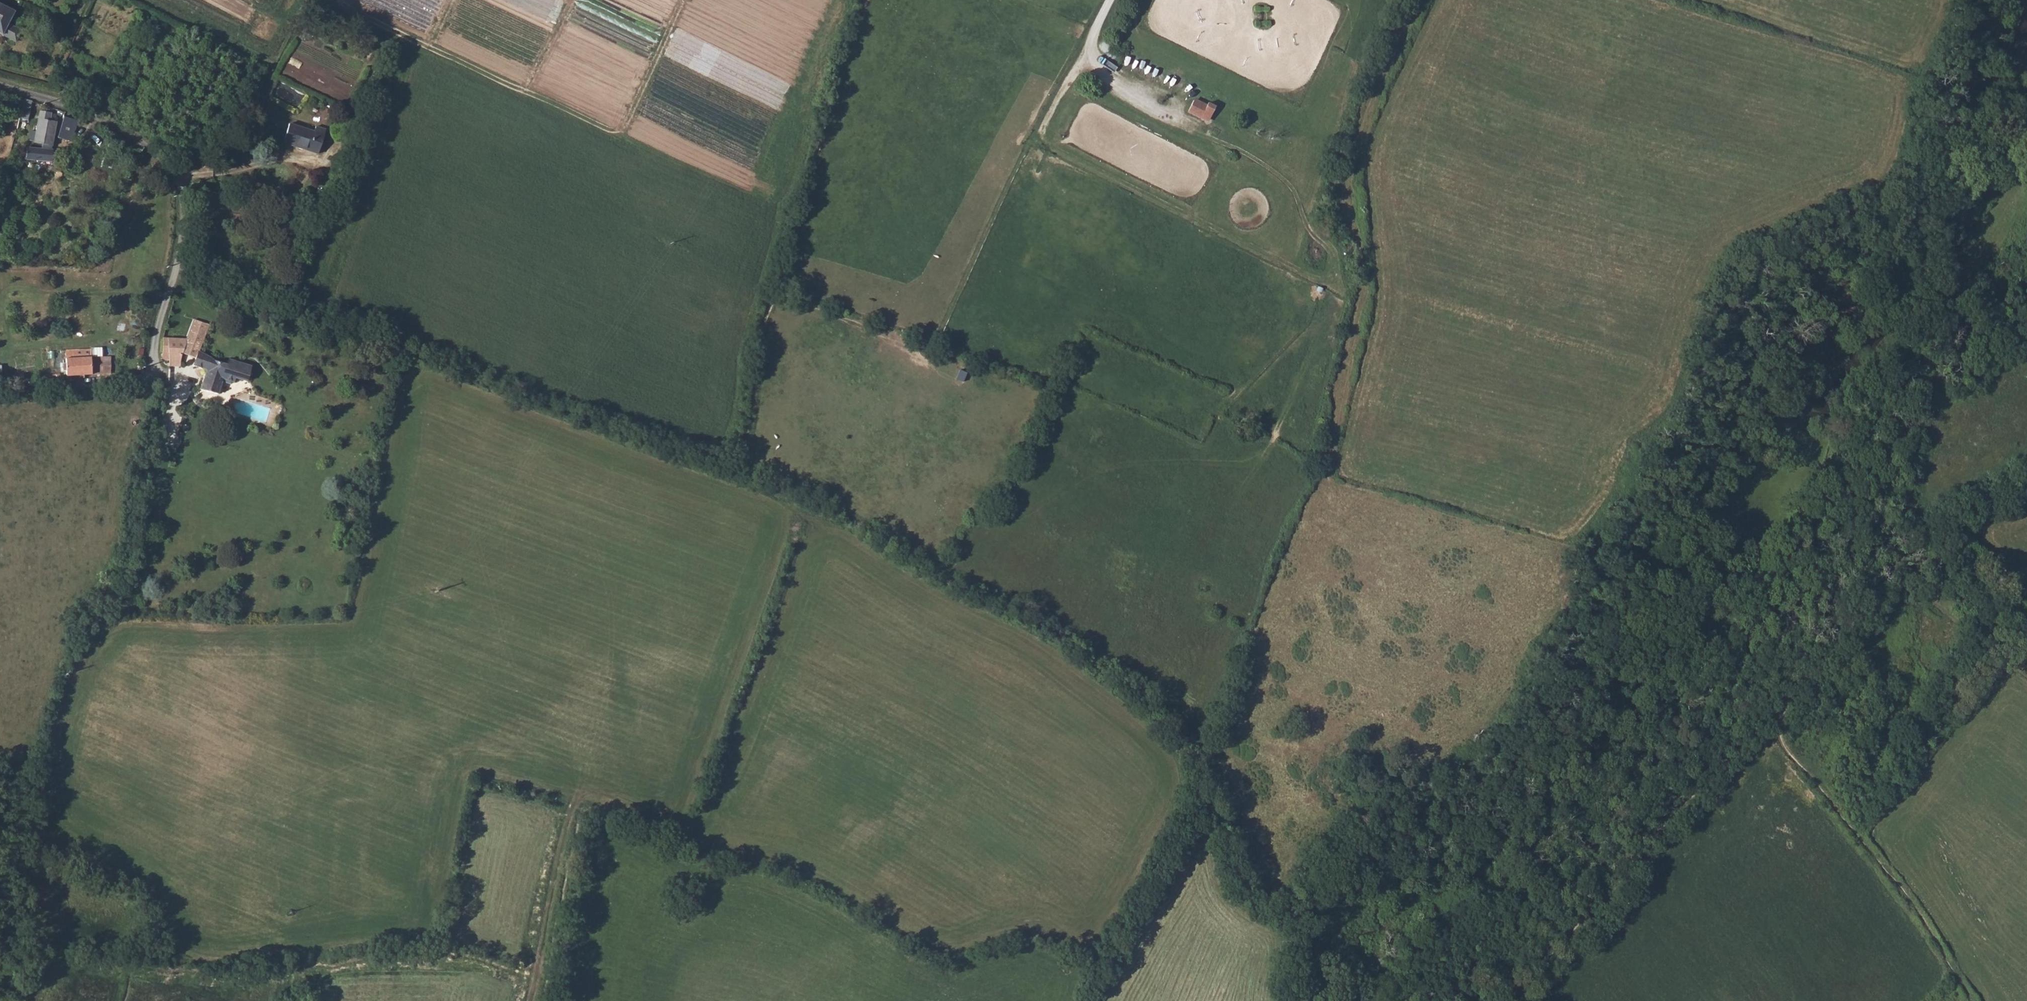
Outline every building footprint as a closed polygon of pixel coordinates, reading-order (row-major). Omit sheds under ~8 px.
[(2,39),(8,28),(14,15),(0,9),(0,38),(2,39)] [(21,34),(8,28),(2,39),(16,45),(21,34)] [(1196,95),(1188,111),(1209,122),(1217,106),(1196,95)] [(20,107),(18,118),(27,119),(29,109),(20,107)] [(35,131),(35,134),(52,138),(55,121),(47,120),(49,112),(38,110),(35,131)] [(349,115),(345,127),(344,129),(354,132),(359,119),(349,115)] [(63,116),(57,137),(67,140),(73,119),(63,116)] [(291,121),(284,138),(318,151),(328,128),(318,124),(315,130),(291,121)] [(35,134),(34,141),(34,142),(51,146),(52,138),(35,134)] [(186,337),(163,337),(162,355),(163,357),(165,358),(167,358),(170,356),(170,363),(180,364),(182,352),(197,356),(195,363),(207,368),(204,376),(200,388),(217,393),(221,380),(230,383),(233,381),(235,377),(246,381),(251,366),(228,359),(226,363),(211,358),(212,355),(197,349),(208,323),(195,318),(186,337)] [(102,346),(66,348),(68,373),(113,371),(112,355),(102,355),(102,346)] [(48,373),(49,384),(62,381),(61,371),(48,373)]
